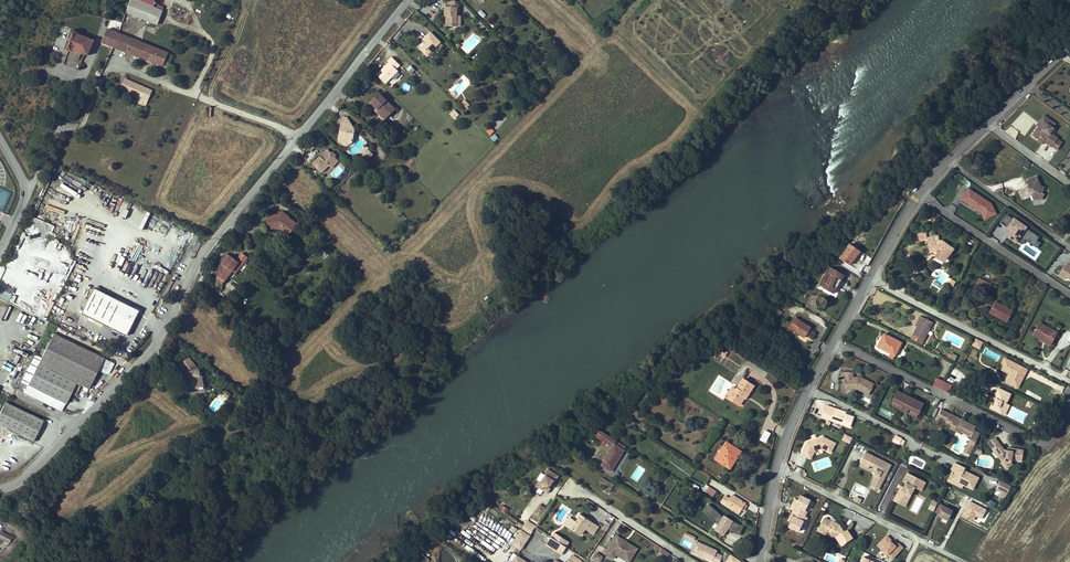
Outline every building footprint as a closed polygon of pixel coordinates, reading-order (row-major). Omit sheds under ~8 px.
[(131,0),(120,0),(117,7),(149,20),(154,9),(138,3),(131,0)] [(454,27),(454,17),(454,6),(453,6),(454,0),(444,0),(443,6),(442,6),(442,17),(444,17),(444,27),(454,27)] [(483,18),(486,15),(481,10),(477,13),(483,18)] [(157,36),(144,30),(139,43),(107,29),(101,43),(163,66),(168,53),(153,47),(157,36)] [(72,30),(65,49),(71,51),(72,50),(88,56),(94,40),(78,34),(79,32),(72,30)] [(424,43),(419,48),(425,55),(438,41),(428,32),(422,38),(426,42),(425,44),(424,43)] [(389,63),(377,75),(386,84),(398,71),(396,69),(400,65),(392,57),(388,61),(389,63)] [(151,91),(130,81),(128,87),(126,86),(124,89),(139,96),(135,103),(144,107),(151,91)] [(371,102),(387,118),(395,109),(380,94),(371,102)] [(460,103),(466,109),(470,105),(464,99),(460,103)] [(385,120),(387,118),(371,102),(369,104),(385,120)] [(449,114),(455,120),(460,115),(454,109),(449,114)] [(1050,133),(1053,128),(1052,127),(1055,124),(1044,116),(1038,123),(1040,124),(1039,127),(1034,134),(1039,138),(1040,137),(1045,140),(1043,141),(1044,141),(1052,147),(1052,146),(1057,140),(1058,138),(1050,133)] [(339,132),(337,132),(336,138),(340,139),(340,143),(344,144),(350,141),(353,128),(347,121),(340,119),(338,126),(340,129),(339,132)] [(490,136),(494,131),(490,127),(486,132),(490,136)] [(490,139),(495,142),(499,137),(494,134),(490,139)] [(1057,149),(1061,144),(1057,140),(1052,146),(1057,149)] [(357,156),(362,162),(371,153),(366,147),(357,156)] [(329,166),(334,160),(332,154),(328,154),(329,151),(325,148),(320,153),(321,153),(319,155),(318,155),(317,154),(310,161),(317,169),(325,162),(326,163),(329,166)] [(332,154),(334,160),(336,159),(336,158),(333,153),(330,150),(329,151),(328,154),(332,154)] [(1027,169),(1031,163),(1027,161),(1023,167),(1027,169)] [(322,167),(326,163),(325,162),(317,169),(319,170),(321,168),(322,167)] [(1038,192),(1040,185),(1036,176),(1026,181),(1028,185),(1032,186),(1031,189),(1026,187),(1020,190),(1023,198),(1031,195),(1033,200),(1038,198),(1042,200),(1042,199),(1044,194),(1042,193),(1038,192)] [(997,214),(991,202),(976,193),(975,192),(972,189),(968,182),(963,178),(967,188),(960,200),(980,212),(983,219),(984,220),(997,214)] [(92,202),(99,188),(90,183),(86,192),(88,193),(85,199),(92,202)] [(5,210),(12,192),(0,187),(0,208),(5,210)] [(1001,244),(1006,237),(1016,244),(1027,226),(1005,212),(990,235),(992,236),(991,238),(1001,244)] [(286,219),(280,215),(266,217),(268,229),(277,227),(282,227),(282,228),(285,231),(284,232),(289,236),(297,225),(289,218),(287,217),(286,219)] [(1041,243),(1037,240),(1039,237),(1027,229),(1017,243),(1021,246),(1025,240),(1037,248),(1041,243)] [(944,262),(954,249),(949,246),(948,248),(944,245),(945,243),(942,241),(939,241),(934,242),(934,237),(927,238),(928,238),(930,252),(944,262)] [(852,259),(858,251),(849,244),(840,258),(850,265),(853,260),(852,259)] [(238,261),(226,251),(222,256),(218,261),(219,262),(213,271),(217,274),(214,277),(221,283),(227,275),(226,271),(229,268),(231,269),(238,261)] [(325,259),(329,255),(324,251),(320,254),(325,259)] [(1069,282),(1069,259),(1059,275),(1069,282)] [(234,271),(240,263),(238,261),(231,269),(234,271)] [(824,288),(831,274),(829,273),(831,268),(829,267),(819,285),(824,288)] [(838,285),(837,285),(838,283),(839,283),(844,275),(831,268),(829,273),(831,274),(824,288),(834,293),(838,285)] [(990,290),(993,285),(985,281),(979,278),(976,283),(983,286),(982,286),(990,290)] [(7,284),(1,298),(8,301),(14,287),(7,284)] [(92,289),(79,314),(124,337),(136,311),(92,289)] [(826,304),(827,303),(827,302),(827,301),(826,300),(825,299),(824,298),(822,298),(821,298),(820,298),(819,299),(818,298),(817,300),(816,301),(816,303),(817,305),(818,306),(819,307),(820,306),(821,306),(822,307),(823,306),(825,306),(825,305),(826,305),(826,304)] [(1007,322),(1013,311),(995,302),(990,311),(998,316),(997,317),(1007,322)] [(777,318),(782,313),(779,310),(774,315),(777,318)] [(924,340),(933,322),(920,316),(918,320),(920,320),(917,326),(913,335),(924,340)] [(805,337),(811,328),(795,318),(789,328),(805,337)] [(1052,343),(1057,333),(1039,323),(1033,335),(1042,340),(1044,338),(1052,343)] [(893,359),(901,343),(884,334),(878,347),(890,353),(888,356),(893,359)] [(71,394),(75,396),(79,388),(75,386),(75,385),(80,387),(88,391),(88,389),(90,386),(97,371),(103,359),(53,335),(45,352),(42,350),(39,356),(42,358),(41,360),(33,356),(19,384),(25,387),(22,393),(60,412),(63,405),(65,406),(71,394)] [(981,345),(983,342),(976,338),(972,345),(977,347),(979,344),(981,345)] [(1021,378),(1023,373),(1025,374),(1027,370),(1005,358),(1002,364),(1004,365),(1001,370),(1009,374),(1005,382),(1014,387),(1016,383),(1016,384),(1018,383),(1019,381),(1019,379),(1018,379),(1019,377),(1021,378)] [(110,362),(103,359),(97,371),(104,375),(110,362)] [(178,371),(182,375),(185,375),(186,380),(183,380),(184,387),(187,386),(189,386),(190,386),(194,385),(198,384),(197,376),(195,376),(194,373),(184,361),(179,365),(181,368),(178,371)] [(959,378),(962,374),(956,369),(952,373),(959,378)] [(874,384),(861,378),(857,378),(857,377),(853,377),(853,372),(841,372),(842,378),(844,378),(845,386),(849,386),(850,389),(857,389),(869,395),(874,384)] [(1018,388),(1025,374),(1023,373),(1021,378),(1019,377),(1018,379),(1019,379),(1019,381),(1018,383),(1016,384),(1016,383),(1014,387),(1018,388)] [(940,389),(944,382),(936,378),(933,385),(940,389)] [(742,397),(744,394),(747,395),(754,385),(744,379),(737,390),(733,387),(730,392),(729,391),(725,396),(734,402),(739,405),(744,398),(742,397)] [(948,393),(952,385),(944,382),(940,389),(948,393)] [(199,390),(198,384),(194,385),(190,386),(189,386),(187,386),(184,387),(183,387),(184,393),(199,390)] [(1002,414),(1007,404),(1006,403),(1010,394),(998,388),(993,398),(995,398),(996,399),(995,402),(993,402),(990,408),(1002,414)] [(227,397),(221,391),(218,395),(224,400),(227,397)] [(923,404),(897,391),(893,400),(903,405),(901,410),(906,413),(908,408),(918,413),(923,404)] [(901,410),(903,405),(893,400),(891,405),(901,410)] [(4,404),(0,412),(0,428),(31,444),(41,423),(4,404)] [(850,427),(854,417),(845,414),(840,412),(840,410),(835,408),(831,420),(850,427)] [(916,418),(918,413),(908,408),(906,413),(916,418)] [(974,430),(976,426),(962,420),(961,422),(959,421),(960,420),(950,415),(950,414),(941,409),(937,418),(951,425),(952,425),(952,424),(956,425),(956,426),(954,431),(961,434),(961,432),(971,437),(963,452),(969,455),(980,433),(974,430)] [(962,420),(950,414),(950,415),(960,420),(959,421),(961,422),(962,420)] [(602,440),(606,434),(600,430),(597,436),(596,436),(602,440)] [(759,440),(766,443),(771,433),(764,430),(759,440)] [(613,447),(617,441),(606,434),(602,440),(613,447)] [(844,434),(841,440),(850,444),(853,437),(844,434)] [(831,452),(835,443),(822,437),(811,441),(811,442),(806,444),(801,455),(808,457),(810,453),(813,454),(815,451),(822,448),(831,452)] [(990,446),(997,441),(995,437),(987,443),(990,446)] [(611,471),(618,459),(619,459),(624,450),(626,446),(620,443),(617,441),(613,447),(601,465),(611,471)] [(1022,461),(1023,450),(1013,448),(1012,451),(1006,450),(1004,450),(1001,445),(997,441),(990,446),(994,451),(996,449),(1000,456),(999,456),(1000,457),(1003,461),(1006,465),(1011,462),(1011,459),(1022,461)] [(734,462),(741,451),(726,442),(724,446),(715,459),(729,468),(733,461),(734,462)] [(715,459),(724,446),(720,444),(712,457),(715,459)] [(881,486),(891,465),(866,452),(860,464),(868,468),(870,466),(873,467),(872,470),(875,472),(877,473),(877,475),(873,482),(881,486)] [(973,488),(978,478),(964,471),(965,468),(955,463),(951,470),(953,471),(957,473),(952,483),(962,488),(964,485),(964,484),(973,488)] [(794,472),(804,476),(806,470),(796,467),(794,472)] [(549,487),(554,480),(555,481),(559,476),(548,469),(545,474),(546,475),(541,482),(540,482),(537,486),(548,493),(550,488),(549,487)] [(952,483),(957,473),(953,471),(948,481),(952,483)] [(921,491),(925,482),(907,473),(903,482),(906,483),(904,487),(902,490),(900,488),(893,501),(900,504),(905,493),(910,496),(914,487),(921,491)] [(608,493),(614,485),(608,481),(605,485),(606,485),(603,490),(608,493)] [(716,491),(709,487),(705,492),(713,497),(716,491)] [(696,499),(700,493),(694,489),(690,495),(696,499)] [(905,507),(910,496),(905,493),(900,504),(905,507)] [(745,503),(732,495),(730,499),(725,496),(721,502),(730,507),(730,506),(740,512),(742,509),(745,504),(745,503)] [(934,512),(938,502),(932,500),(928,509),(934,512)] [(968,501),(962,515),(980,523),(986,509),(968,501)] [(501,504),(498,508),(506,514),(509,510),(501,504)] [(540,518),(546,509),(540,504),(533,514),(540,518)] [(723,537),(733,521),(707,504),(702,512),(719,523),(714,530),(723,537)] [(948,520),(953,511),(939,504),(935,512),(939,514),(939,515),(948,520)] [(589,531),(594,524),(590,521),(588,524),(584,522),(586,519),(579,514),(577,517),(579,518),(576,522),(573,520),(569,527),(581,535),(584,530),(583,529),(584,528),(585,528),(589,531)] [(569,527),(573,520),(569,518),(564,524),(569,527)] [(833,537),(836,535),(842,545),(852,538),(847,530),(844,532),(839,524),(829,520),(824,518),(819,529),(825,531),(830,534),(830,535),(831,536),(832,537),(833,537)] [(740,535),(743,526),(732,522),(729,530),(740,535)] [(594,534),(598,527),(594,524),(589,531),(594,534)] [(508,530),(514,534),(517,529),(512,525),(508,530)] [(521,549),(532,532),(523,526),(511,543),(521,549)] [(12,537),(1,531),(0,533),(0,539),(9,544),(12,537)] [(569,542),(554,533),(551,537),(566,547),(569,542)] [(684,533),(681,545),(691,547),(694,535),(684,533)] [(616,536),(615,537),(635,549),(629,559),(617,551),(612,558),(613,559),(616,555),(628,561),(629,561),(637,549),(616,536)] [(883,547),(877,555),(883,560),(887,554),(893,558),(902,546),(898,543),(897,545),(885,536),(879,544),(883,547)] [(566,547),(551,537),(546,545),(562,555),(566,547)] [(635,549),(615,537),(605,554),(612,558),(617,551),(629,559),(635,549)] [(705,557),(695,553),(700,543),(696,541),(690,553),(704,559),(705,557)] [(716,553),(717,551),(700,543),(695,553),(705,557),(715,561),(720,561),(723,556),(716,553)] [(661,548),(657,556),(665,561),(669,553),(661,548)] [(569,557),(572,552),(566,549),(563,554),(569,557)] [(600,561),(603,557),(597,553),(594,559),(600,561)]
